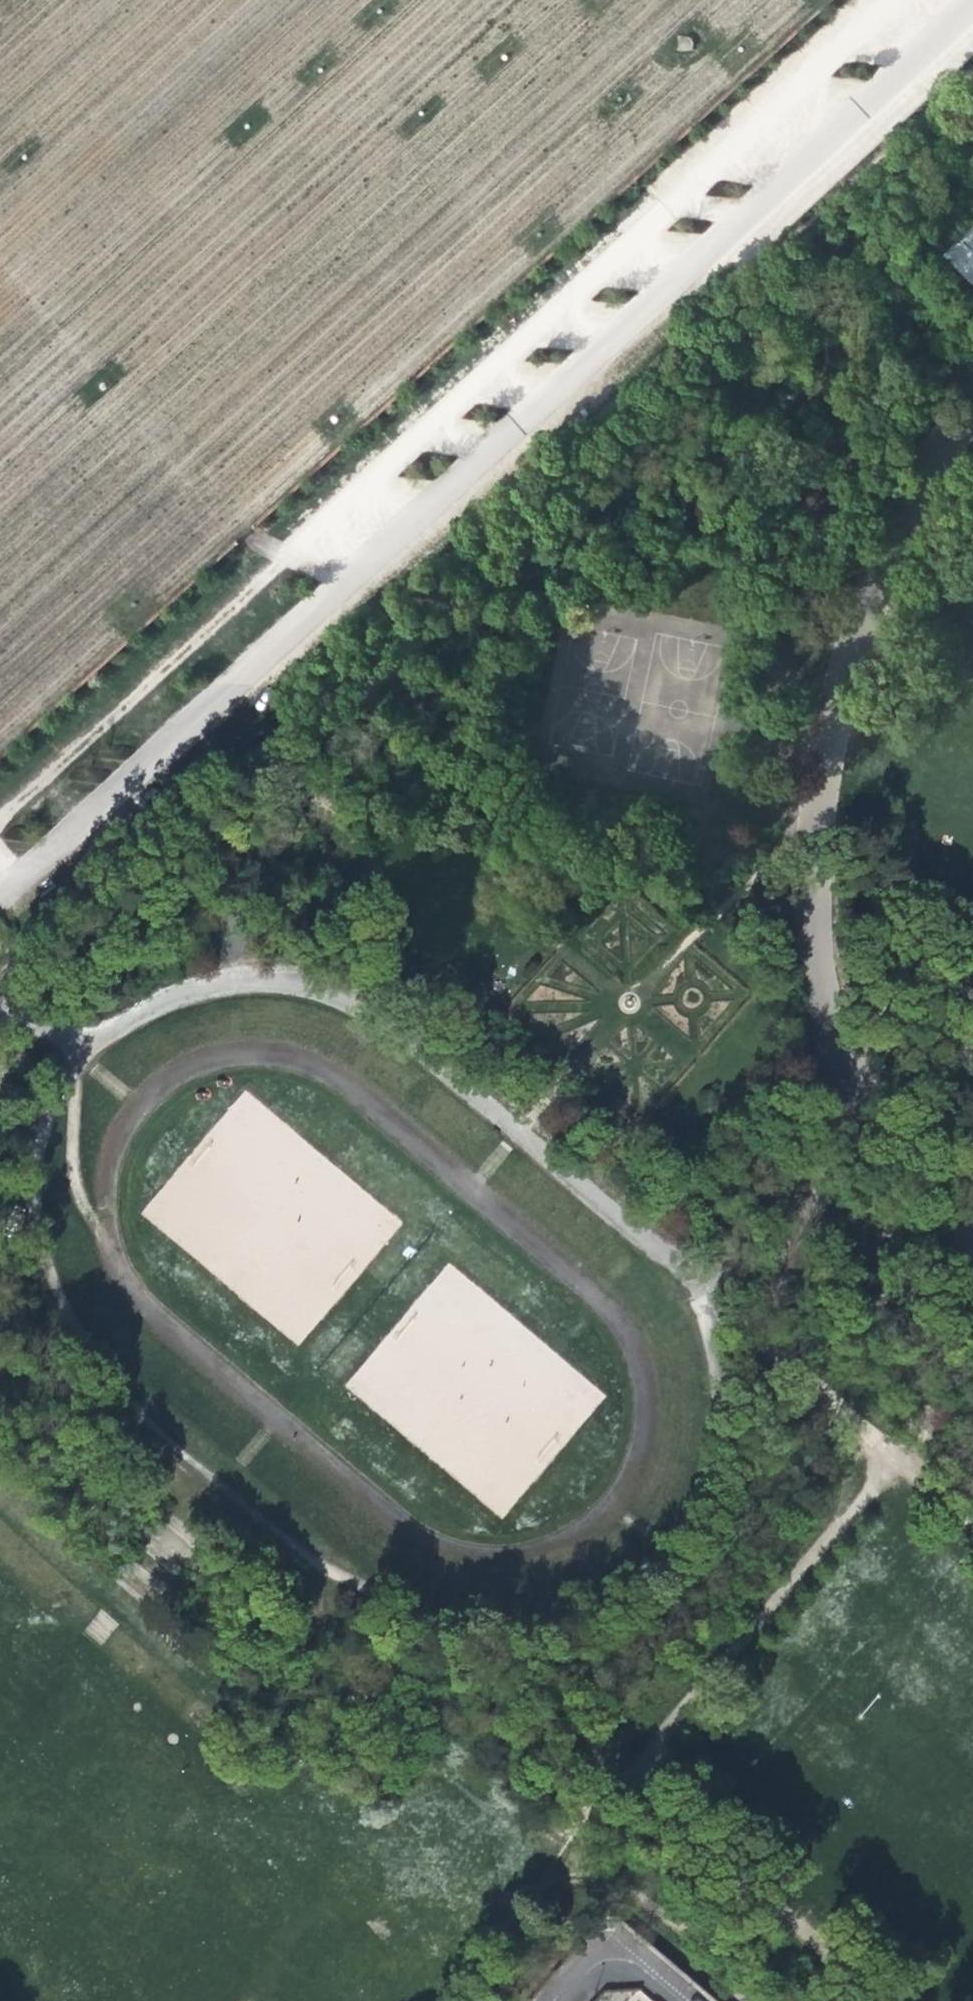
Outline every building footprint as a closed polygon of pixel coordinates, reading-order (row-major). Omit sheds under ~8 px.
[(924,258),(972,300),(972,211),(924,258)]
